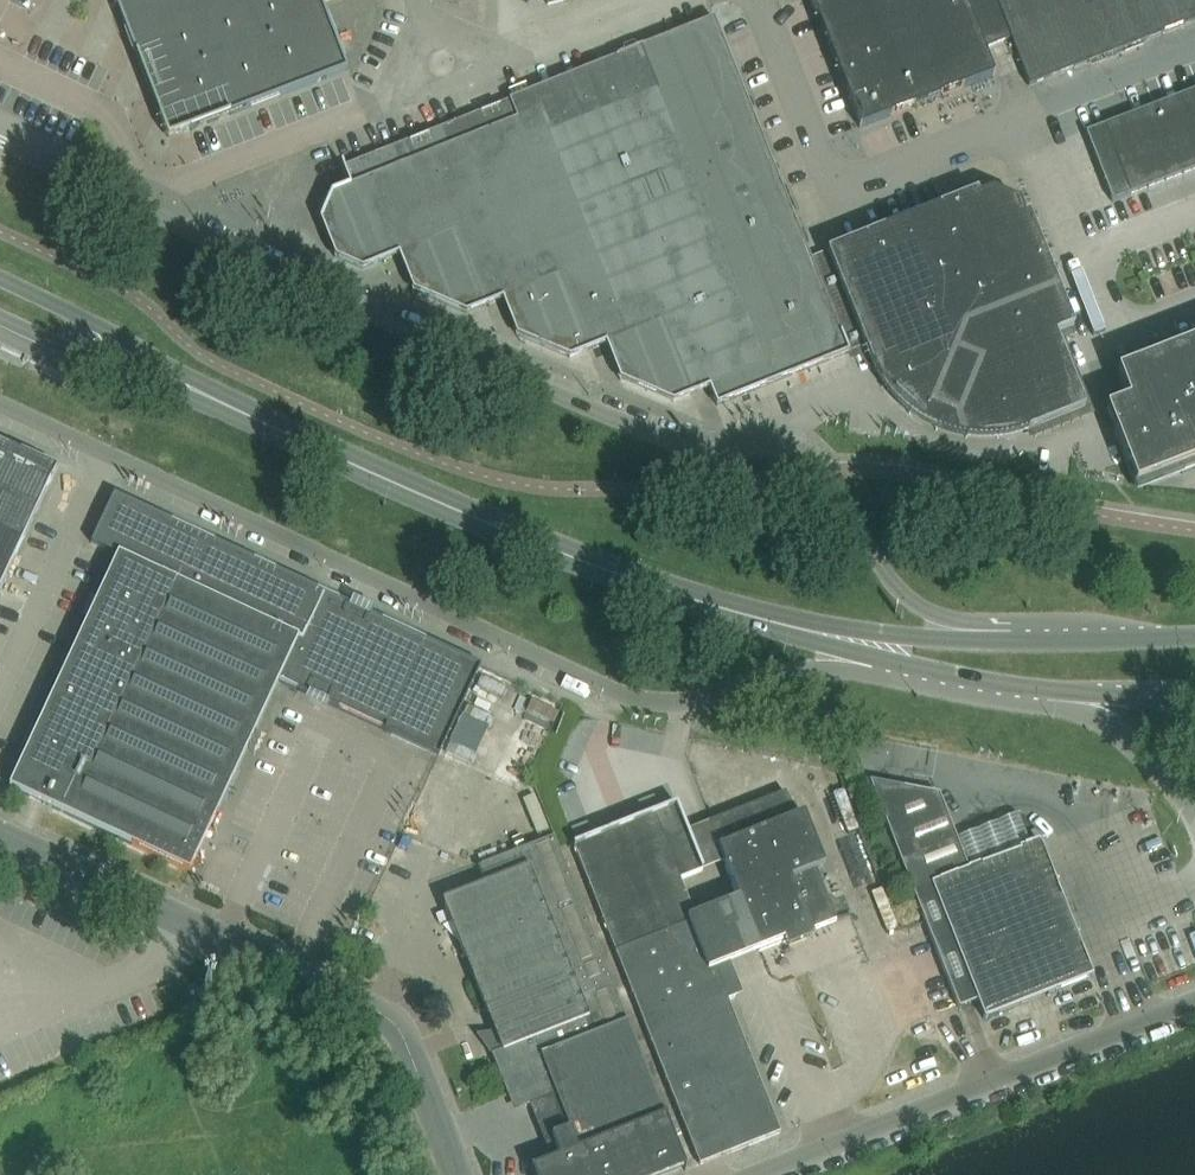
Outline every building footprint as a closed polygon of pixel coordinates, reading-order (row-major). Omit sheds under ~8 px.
[(160,116),(167,114),(188,123),(191,130),(347,71),(321,4),(332,0),(115,0),(160,116)] [(860,129),(994,77),(984,50),(1011,40),(1029,86),(1194,22),(1194,0),(810,0),(860,129)] [(382,261),(399,255),(751,112),(714,19),(399,146),(381,153),(343,168),(350,187),(332,194),(321,221),(336,258),(362,270),(380,262),(384,272),(386,271),(382,261)] [(1086,133),(1113,203),(1194,171),(1194,91),(1086,133)] [(490,316),(486,306),(502,299),(781,186),(751,112),(399,255),(414,291),(466,314),(484,307),(488,317),(490,316)] [(589,350),(606,343),(810,260),(781,186),(502,299),(517,336),(570,358),(587,351),(591,361),(593,361),(589,350)] [(977,193),(810,260),(848,354),(855,351),(865,347),(872,365),(873,367),(881,383),(892,398),(905,411),(920,422),(937,431),(955,437),(973,440),(991,440),(1010,437),(1027,432),(1084,409),(1055,336),(1074,328),(1029,215),(1024,217),(1019,204),(992,192),(979,197),(977,193)] [(717,406),(848,354),(810,260),(606,343),(621,380),(673,403),(691,395),(695,405),(697,405),(692,394),(710,387),(717,406)] [(1129,404),(1106,413),(1128,469),(1127,470),(1136,492),(1194,470),(1194,345),(1117,375),(1129,404)] [(57,470),(0,443),(0,591),(57,470)] [(172,580),(298,639),(320,593),(114,497),(93,543),(119,555),(172,580)] [(210,827),(279,680),(298,639),(172,580),(119,555),(10,788),(63,813),(190,872),(196,859),(198,860),(200,856),(197,854),(208,831),(211,833),(213,829),(210,827)] [(320,593),(298,639),(279,680),(439,755),(480,667),(320,593)] [(532,785),(566,702),(538,691),(504,774),(532,785)] [(967,1006),(978,1002),(985,1019),(1091,978),(1040,843),(968,869),(939,795),(877,783),(870,782),(959,1009),(967,1006)] [(715,969),(759,952),(837,921),(786,793),(708,823),(739,901),(695,918),(680,881),(703,871),(676,805),(573,846),(699,1162),(700,1164),(723,1155),(781,1132),(715,969)] [(534,1102),(642,1059),(554,836),(477,867),(485,885),(443,902),(502,1051),(492,1055),(507,1093),(517,1089),(519,1093),(524,1107),(535,1103),(534,1102)] [(556,1159),(531,1169),(534,1174),(670,1174),(684,1169),(685,1171),(686,1171),(642,1059),(534,1102),(535,1103),(549,1139),(548,1140),(548,1141),(549,1140),(556,1159)]
